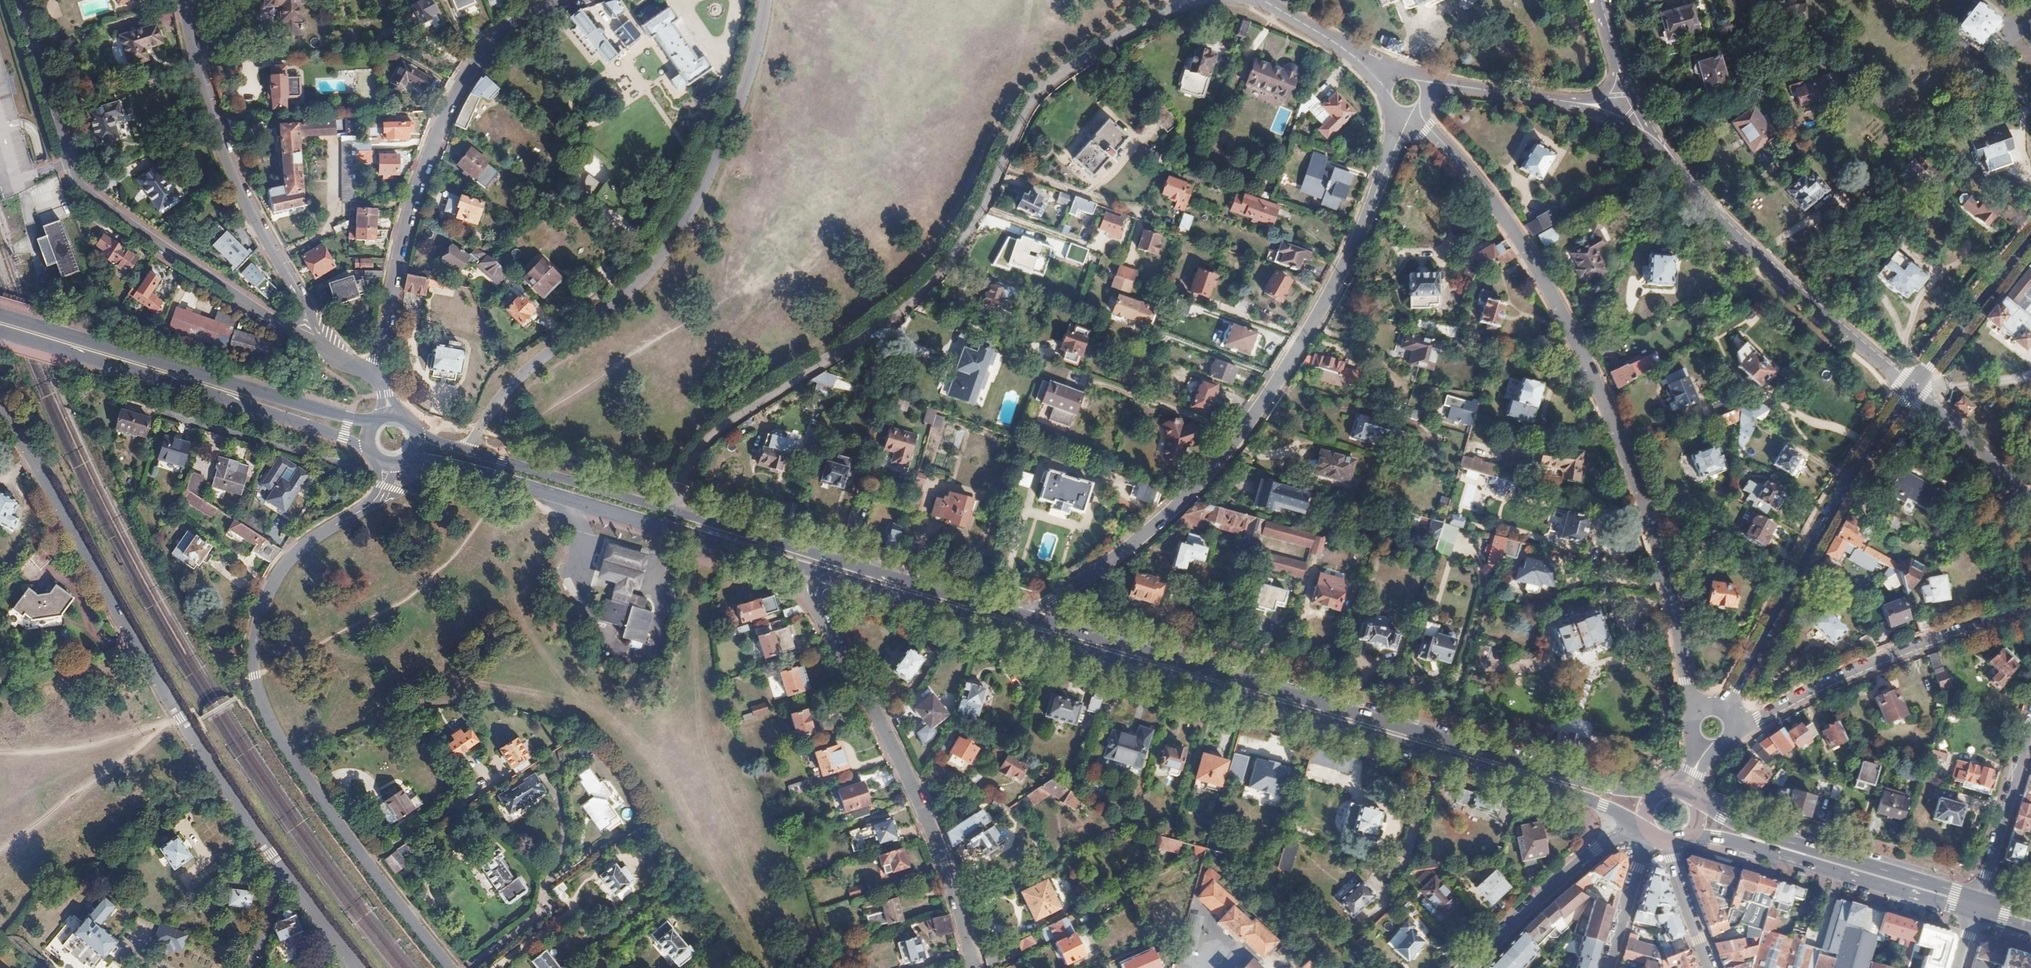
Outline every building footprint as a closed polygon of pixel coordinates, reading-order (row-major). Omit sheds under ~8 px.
[(299,4),(304,3),(304,0),(264,0),(264,6),(280,7),(280,26),(273,26),(274,40),(290,40),(290,36),(299,36),(299,31),(301,31),(301,28),(305,28),(305,22),(299,22),(299,4)] [(429,0),(413,0),(413,1),(415,6),(411,8),(422,26),(424,25),(432,21),(431,19),(438,15),(429,0)] [(616,0),(611,0),(605,2),(609,7),(608,8),(607,9),(607,10),(615,21),(619,22),(620,20),(627,14),(616,0)] [(1690,0),(1688,0),(1658,8),(1667,40),(1699,32),(1690,0)] [(1986,49),(2005,25),(1978,3),(1958,27),(1986,49)] [(604,37),(606,35),(606,33),(594,19),(591,22),(581,10),(570,18),(577,26),(575,28),(597,56),(599,54),(608,65),(610,64),(618,57),(606,42),(607,41),(607,39),(606,38),(604,37)] [(674,25),(679,21),(671,10),(644,28),(652,40),(656,37),(661,43),(680,73),(679,74),(681,76),(687,87),(688,87),(712,71),(704,59),(698,62),(681,37),(674,25)] [(426,30),(442,22),(438,15),(431,19),(432,21),(424,25),(426,30)] [(1245,37),(1250,23),(1242,20),(1236,34),(1245,37)] [(555,30),(552,21),(544,24),(537,27),(541,36),(555,30)] [(642,38),(632,25),(627,29),(637,42),(642,38)] [(158,27),(120,38),(129,69),(151,63),(147,50),(163,45),(158,27)] [(637,42),(627,29),(618,36),(628,49),(637,42)] [(1397,54),(1401,45),(1387,39),(1383,49),(1394,53),(1397,54)] [(224,59),(224,52),(214,52),(214,45),(207,46),(208,49),(210,60),(224,59)] [(1201,96),(1214,56),(1196,50),(1190,67),(1185,66),(1178,83),(1180,84),(1178,89),(1198,96),(1198,94),(1201,96)] [(1740,86),(1736,72),(1724,75),(1718,57),(1710,59),(1708,50),(1684,56),(1696,98),(1740,86)] [(227,70),(227,59),(224,59),(210,60),(212,66),(213,70),(227,70)] [(1289,97),(1298,74),(1299,71),(1299,69),(1299,66),(1297,64),(1295,62),(1293,60),(1291,60),(1288,61),(1285,64),(1283,66),(1282,70),(1255,60),(1246,84),(1279,96),(1280,93),(1289,97)] [(431,80),(403,64),(392,84),(396,86),(393,90),(401,95),(408,82),(424,91),(431,80)] [(285,78),(285,66),(271,67),(272,109),(286,109),(286,97),(299,96),(298,78),(285,78)] [(468,129),(483,95),(490,98),(500,88),(485,73),(483,76),(476,86),(468,100),(459,118),(457,123),(465,126),(468,129)] [(1538,88),(1540,77),(1529,74),(1527,86),(1533,88),(1538,88)] [(1817,85),(1835,79),(1829,74),(1815,78),(1817,85)] [(687,87),(681,76),(671,82),(678,93),(687,87)] [(1818,99),(1812,79),(1788,86),(1790,91),(1794,90),(1799,105),(1818,99)] [(1304,114),(1317,101),(1306,90),(1298,112),(1297,115),(1299,116),(1303,113),(1304,114)] [(1353,111),(1334,92),(1321,105),(1324,108),(1316,117),(1323,124),(1319,129),(1327,137),(1353,111)] [(1287,104),(1289,97),(1280,93),(1279,96),(1277,101),(1287,104)] [(1316,117),(1324,108),(1321,105),(1317,101),(1304,114),(1305,115),(1305,114),(1319,129),(1323,124),(1316,117)] [(122,117),(118,105),(89,113),(98,146),(119,140),(113,120),(122,117)] [(1181,124),(1164,105),(1153,114),(1169,134),(1181,124)] [(1774,136),(1754,108),(1732,122),(1752,151),(1774,136)] [(307,178),(304,139),(322,137),(342,136),(342,132),(349,131),(348,119),(310,122),(309,115),(295,116),(296,125),(279,127),(284,187),(267,191),(272,213),(305,206),(305,208),(306,209),(308,209),(309,209),(309,208),(309,206),(307,178)] [(244,128),(244,118),(226,118),(227,122),(230,128),(244,128)] [(1093,176),(1128,138),(1108,120),(1093,136),(1094,137),(1074,158),(1093,176)] [(413,123),(387,125),(388,140),(409,139),(409,135),(414,134),(413,123)] [(2013,150),(2005,128),(1968,142),(1976,163),(2002,153),(2003,154),(2013,150)] [(1543,182),(1559,155),(1536,142),(1520,169),(1543,182)] [(1152,157),(1154,152),(1143,147),(1140,153),(1152,157)] [(491,162),(474,148),(459,164),(477,179),(491,162)] [(1915,159),(1921,154),(1914,148),(1895,164),(1900,171),(1910,163),(1915,159)] [(355,160),(356,153),(356,152),(347,151),(342,202),(351,203),(351,202),(352,187),(355,160)] [(371,160),(372,151),(356,152),(356,153),(355,160),(371,160)] [(1314,163),(1304,192),(1314,195),(1314,194),(1322,197),(1320,203),(1335,209),(1338,202),(1341,204),(1351,174),(1333,168),(1330,175),(1322,172),(1327,158),(1312,153),(1309,161),(1314,163)] [(1952,178),(1921,154),(1915,159),(1917,161),(1917,165),(1918,166),(1923,165),(1927,169),(1924,173),(1943,188),(1952,178)] [(399,157),(379,157),(380,176),(384,175),(385,180),(393,179),(393,176),(399,175),(399,157)] [(1918,172),(1910,163),(1900,171),(1898,172),(1894,176),(1902,185),(1918,172)] [(179,198),(158,167),(138,181),(158,212),(179,198)] [(1167,174),(1161,192),(1168,195),(1167,197),(1170,198),(1169,199),(1175,201),(1175,200),(1177,201),(1175,207),(1184,210),(1193,185),(1174,178),(1174,176),(1167,174)] [(583,186),(593,190),(597,179),(588,175),(583,186)] [(1825,191),(1813,175),(1802,183),(1800,180),(1787,191),(1802,209),(1825,191)] [(1853,195),(1864,186),(1860,180),(1848,189),(1853,195)] [(1859,204),(1871,194),(1864,186),(1853,195),(1859,204)] [(1604,196),(1601,190),(1593,194),(1596,200),(1604,196)] [(1035,213),(1042,197),(1030,192),(1028,195),(1024,193),(1018,206),(1035,213)] [(1092,213),(1096,204),(1064,192),(1061,200),(1072,204),(1069,212),(1076,214),(1078,208),(1092,213)] [(1280,207),(1245,194),(1244,197),(1237,195),(1231,210),(1274,224),(1280,207)] [(480,202),(458,195),(455,205),(457,206),(453,216),(474,223),(480,202)] [(1964,208),(1970,200),(1965,196),(1962,196),(1958,201),(1959,204),(1964,208)] [(1997,214),(1991,208),(1986,205),(1984,209),(1981,206),(1971,199),(1970,200),(1964,208),(1963,209),(1987,226),(1997,214)] [(373,211),(374,201),(351,202),(351,203),(351,209),(357,210),(369,211),(373,211)] [(374,242),(377,211),(373,211),(369,211),(357,210),(355,240),(374,242)] [(1531,237),(1569,216),(1566,212),(1557,218),(1553,212),(1547,215),(1546,214),(1536,219),(1537,220),(1524,227),(1531,237)] [(1106,213),(1101,228),(1121,235),(1123,231),(1119,230),(1123,219),(1106,213)] [(60,219),(41,226),(60,279),(79,272),(60,219)] [(1603,273),(1591,251),(1601,245),(1594,231),(1598,229),(1592,219),(1582,225),(1587,235),(1589,234),(1592,241),(1574,251),(1578,258),(1571,262),(1575,270),(1572,272),(1576,280),(1580,278),(1583,284),(1603,273)] [(1555,239),(1550,231),(1538,237),(1544,248),(1553,243),(1555,239)] [(1138,249),(1156,255),(1160,245),(1158,244),(1160,238),(1144,232),(1138,249)] [(139,258),(106,235),(98,246),(103,250),(101,254),(129,273),(139,258)] [(246,254),(227,235),(215,247),(234,266),(229,271),(234,275),(254,254),(249,250),(246,254)] [(1015,269),(1023,246),(995,236),(987,259),(1015,269)] [(1494,257),(1509,249),(1504,241),(1491,249),(1490,247),(1473,257),(1478,266),(1494,257)] [(1298,271),(1305,252),(1280,243),(1273,262),(1298,271)] [(468,257),(450,245),(439,260),(458,272),(468,257)] [(321,246),(303,258),(316,279),(334,267),(321,246)] [(493,260),(498,253),(490,247),(484,254),(492,260),(493,260)] [(1499,266),(1515,258),(1512,254),(1509,249),(1494,257),(1499,266)] [(1578,258),(1574,251),(1567,255),(1571,262),(1578,258)] [(1907,302),(1927,278),(1894,252),(1875,276),(1907,302)] [(493,260),(492,260),(484,254),(480,259),(484,262),(479,268),(496,283),(500,278),(507,284),(513,279),(507,274),(493,260)] [(1669,287),(1672,257),(1649,256),(1646,286),(1669,287)] [(558,276),(541,259),(522,278),(540,295),(558,276)] [(371,261),(360,260),(359,268),(371,269),(371,261)] [(2006,299),(2004,297),(1986,319),(1996,327),(1997,326),(2003,331),(2014,339),(2013,340),(2024,349),(2030,340),(2030,264),(2028,268),(2030,269),(2006,299)] [(1134,282),(1137,272),(1120,265),(1116,275),(1131,281),(1134,282)] [(277,290),(252,266),(243,275),(269,299),(277,290)] [(994,281),(997,272),(984,267),(980,276),(989,279),(994,281)] [(1472,283),(1475,271),(1470,269),(1465,268),(1462,280),(1472,283)] [(161,280),(148,271),(133,293),(146,302),(145,303),(153,309),(161,297),(153,291),(161,280)] [(382,278),(383,272),(356,271),(356,276),(367,277),(367,279),(371,279),(371,277),(382,278)] [(1198,271),(1190,292),(1207,298),(1212,287),(1213,287),(1216,278),(1198,271)] [(1001,283),(1004,275),(997,272),(994,281),(1001,283)] [(1291,283),(1276,273),(1264,292),(1280,303),(1286,294),(1284,292),(1291,283)] [(428,279),(408,274),(407,278),(404,291),(425,295),(427,285),(428,279)] [(1131,281),(1116,275),(1112,274),(1107,286),(1127,293),(1131,281)] [(1438,307),(1438,276),(1410,276),(1410,310),(1429,310),(1429,307),(1438,307)] [(336,304),(363,295),(360,286),(354,288),(351,279),(330,287),(336,304)] [(448,291),(450,284),(428,279),(427,285),(448,291)] [(1173,296),(1178,284),(1167,279),(1162,292),(1173,296)] [(507,290),(518,297),(523,290),(512,283),(507,290)] [(1018,300),(1010,297),(1011,294),(1009,294),(1012,287),(1001,283),(999,290),(992,288),(990,295),(988,294),(988,296),(985,297),(984,301),(985,303),(986,304),(985,305),(1014,315),(1018,305),(1017,305),(1018,300)] [(605,298),(597,287),(586,294),(594,306),(605,298)] [(1497,325),(1503,304),(1489,300),(1492,291),(1481,288),(1476,303),(1483,305),(1478,321),(1485,323),(1483,327),(1493,330),(1495,324),(1497,325)] [(533,310),(539,305),(526,292),(521,298),(520,297),(507,310),(521,324),(534,311),(533,310)] [(1135,324),(1147,329),(1154,307),(1140,303),(1140,304),(1119,296),(1113,313),(1136,321),(1135,324)] [(1187,317),(1192,303),(1189,302),(1178,298),(1173,311),(1187,317)] [(1250,314),(1253,305),(1238,299),(1234,308),(1250,314)] [(170,330),(226,350),(233,330),(216,324),(192,315),(193,311),(186,309),(184,312),(177,310),(170,330)] [(236,330),(236,321),(219,315),(216,324),(233,330),(236,330)] [(1457,339),(1460,329),(1444,327),(1420,320),(1417,328),(1425,330),(1450,337),(1457,339)] [(161,335),(164,328),(152,325),(149,332),(161,335)] [(1258,335),(1233,325),(1224,347),(1250,356),(1258,335)] [(1705,334),(1714,329),(1712,325),(1702,331),(1705,334)] [(991,367),(996,354),(992,352),(991,351),(989,351),(994,339),(977,333),(975,337),(972,336),(967,351),(961,349),(957,360),(960,361),(947,395),(972,404),(977,389),(982,390),(986,380),(982,378),(984,372),(987,365),(991,367)] [(1087,339),(1067,333),(1061,350),(1066,352),(1063,359),(1076,363),(1078,356),(1080,357),(1087,339)] [(1431,371),(1439,346),(1406,335),(1401,349),(1412,352),(1409,364),(1431,371)] [(273,350),(236,340),(233,353),(266,361),(273,350)] [(461,375),(464,351),(459,351),(460,344),(448,343),(448,349),(434,347),(431,371),(461,375)] [(1347,379),(1350,369),(1343,367),(1343,364),(1316,356),(1315,359),(1309,357),(1306,361),(1303,365),(1325,371),(1322,380),(1346,387),(1347,384),(1358,387),(1359,383),(1347,379)] [(1635,378),(1660,362),(1657,356),(1644,362),(1644,361),(1626,369),(1626,368),(1611,374),(1617,390),(1635,378)] [(1231,385),(1237,369),(1225,365),(1215,361),(1209,377),(1228,384),(1231,385)] [(1774,385),(1749,367),(1749,368),(1739,361),(1731,371),(1737,383),(1736,385),(1761,403),(1774,385)] [(312,380),(317,368),(312,365),(306,378),(312,380)] [(1359,383),(1362,372),(1350,369),(1347,379),(1359,383)] [(838,390),(842,378),(823,371),(814,377),(810,380),(817,382),(831,387),(838,390)] [(1506,398),(1515,400),(1519,378),(1509,377),(1506,398)] [(1207,412),(1217,385),(1200,379),(1195,393),(1189,391),(1185,399),(1192,401),(1190,406),(1207,412)] [(1696,402),(1686,379),(1667,387),(1668,389),(1665,390),(1667,396),(1671,395),(1677,410),(1696,402)] [(1531,424),(1542,387),(1521,381),(1514,403),(1510,402),(1506,417),(1531,424)] [(831,387),(817,382),(813,393),(827,398),(831,387)] [(1050,421),(1069,428),(1082,394),(1049,382),(1048,385),(1043,383),(1036,401),(1055,408),(1050,421)] [(1731,412),(1724,394),(1709,400),(1716,418),(1722,415),(1731,412)] [(1471,430),(1478,407),(1448,399),(1444,411),(1452,413),(1449,424),(1471,430)] [(1973,408),(1963,399),(1956,406),(1967,416),(1968,414),(1971,417),(1974,413),(1972,410),(1973,408)] [(932,418),(934,410),(927,408),(923,422),(930,425),(932,418)] [(1739,418),(1739,408),(1731,412),(1722,415),(1725,424),(1739,418)] [(1749,446),(1763,422),(1739,408),(1739,418),(1739,419),(1738,440),(1749,446)] [(148,419),(120,411),(114,429),(143,437),(148,419)] [(1419,422),(1421,415),(1408,411),(1406,418),(1419,422)] [(1399,428),(1360,416),(1353,439),(1367,443),(1369,435),(1394,443),(1399,428)] [(938,431),(941,421),(932,418),(930,425),(929,428),(938,431)] [(1198,442),(1191,425),(1181,429),(1178,421),(1161,426),(1162,429),(1166,440),(1162,458),(1174,461),(1180,463),(1183,447),(1198,442)] [(910,457),(916,436),(890,428),(884,449),(894,453),(891,463),(905,467),(908,458),(910,457)] [(1162,458),(1166,440),(1162,429),(1157,430),(1159,436),(1155,456),(1160,458),(1162,458)] [(788,455),(792,442),(766,434),(757,461),(767,465),(766,467),(778,470),(783,454),(788,455)] [(187,445),(163,438),(157,460),(181,467),(187,445)] [(812,448),(814,442),(805,439),(800,454),(809,457),(812,448)] [(1744,458),(1750,447),(1749,446),(1738,440),(1737,453),(1744,458)] [(1657,451),(1654,443),(1637,450),(1641,460),(1648,457),(1647,455),(1657,451)] [(1727,469),(1717,444),(1689,455),(1698,477),(1707,473),(1709,476),(1727,469)] [(1801,455),(1785,446),(1773,465),(1790,475),(1801,455)] [(1578,483),(1582,454),(1542,449),(1539,467),(1559,470),(1564,475),(1563,480),(1578,483)] [(1349,484),(1355,461),(1321,451),(1314,474),(1349,484)] [(840,488),(849,459),(836,454),(833,464),(824,461),(819,479),(829,483),(829,485),(840,488)] [(308,475),(279,456),(260,485),(270,491),(264,501),(283,513),(308,475)] [(240,495),(249,465),(219,457),(215,468),(216,468),(211,486),(240,495)] [(1497,479),(1500,469),(1480,464),(1481,461),(1474,459),(1473,462),(1463,458),(1460,468),(1491,477),(1497,479)] [(1933,510),(1942,493),(1895,468),(1884,489),(1891,493),(1893,489),(1933,510)] [(1077,514),(1088,484),(1075,479),(1074,481),(1058,475),(1057,473),(1045,469),(1035,498),(1048,503),(1046,509),(1063,515),(1065,509),(1077,514)] [(195,497),(201,476),(190,473),(185,490),(195,497)] [(1153,487),(1156,480),(1144,475),(1141,483),(1153,487)] [(913,499),(917,486),(920,486),(922,478),(915,476),(909,496),(904,514),(911,516),(916,499),(913,499)] [(1766,515),(1781,489),(1766,480),(1762,486),(1748,479),(1743,488),(1750,492),(1747,496),(1754,500),(1751,506),(1766,515)] [(1156,504),(1161,490),(1134,481),(1129,495),(1156,504)] [(1307,494),(1261,481),(1254,503),(1270,508),(1271,503),(1302,512),(1307,494)] [(195,497),(185,490),(181,496),(211,516),(215,510),(211,507),(195,497)] [(13,531),(19,518),(12,515),(18,503),(0,493),(0,525),(13,531)] [(973,513),(975,504),(970,502),(970,500),(950,494),(949,498),(943,496),(941,501),(935,499),(930,515),(946,520),(947,523),(962,528),(967,511),(973,513)] [(790,521),(795,505),(784,502),(779,517),(790,521)] [(1260,547),(1268,522),(1238,514),(1208,505),(1198,503),(1189,512),(1208,518),(1210,519),(1210,521),(1221,524),(1222,522),(1249,530),(1247,535),(1244,544),(1257,548),(1258,546),(1260,547)] [(1583,547),(1590,520),(1558,511),(1552,533),(1562,535),(1561,541),(1583,547)] [(1205,527),(1208,518),(1189,512),(1181,520),(1205,527)] [(258,537),(265,526),(245,513),(237,524),(258,537)] [(1420,526),(1422,517),(1415,515),(1409,513),(1406,521),(1420,526)] [(1450,514),(1449,525),(1463,526),(1464,515),(1450,514)] [(1685,522),(1681,514),(1668,519),(1671,526),(1685,522)] [(1774,526),(1752,514),(1741,532),(1763,545),(1774,526)] [(1906,594),(1927,568),(1909,558),(1900,564),(1860,544),(1862,540),(1856,537),(1861,526),(1847,519),(1835,538),(1846,544),(1870,557),(1899,572),(1902,580),(1904,586),(1906,594)] [(1439,538),(1443,524),(1432,521),(1428,535),(1439,538)] [(61,533),(55,522),(41,530),(48,541),(52,538),(61,533)] [(258,537),(237,524),(234,522),(226,533),(253,549),(251,551),(255,553),(255,555),(270,565),(274,561),(281,551),(258,537)] [(1249,530),(1222,522),(1221,524),(1220,527),(1247,535),(1249,530)] [(1313,535),(1277,525),(1268,522),(1264,536),(1310,550),(1315,536),(1313,535)] [(893,551),(901,525),(894,523),(892,530),(888,529),(882,548),(893,551)] [(182,555),(195,538),(187,532),(174,552),(174,557),(185,565),(187,562),(188,560),(182,555)] [(1204,560),(1207,550),(1202,549),(1205,538),(1190,533),(1186,544),(1181,543),(1173,567),(1185,571),(1188,561),(1190,561),(1191,561),(1192,560),(1193,559),(1194,557),(1204,560)] [(1320,560),(1327,539),(1315,536),(1310,550),(1308,556),(1320,560)] [(206,554),(210,549),(195,538),(182,555),(188,560),(187,562),(185,565),(192,570),(196,565),(197,566),(201,561),(205,564),(211,557),(206,554)] [(1501,555),(1505,540),(1497,538),(1494,538),(1487,560),(1496,563),(1495,566),(1497,566),(1499,562),(1501,555)] [(1837,560),(1846,544),(1835,538),(1834,539),(1826,553),(1837,560)] [(1515,560),(1520,544),(1505,540),(1501,555),(1515,560)] [(652,558),(610,545),(599,579),(617,585),(615,591),(617,591),(632,596),(634,590),(641,592),(652,558)] [(40,571),(51,560),(40,549),(29,559),(40,571)] [(1574,559),(1557,554),(1557,558),(1562,559),(1561,561),(1567,562),(1568,561),(1573,562),(1574,559)] [(1305,566),(1269,556),(1264,568),(1279,572),(1301,579),(1305,566)] [(1551,588),(1557,568),(1542,564),(1540,568),(1534,566),(1535,562),(1525,559),(1522,570),(1517,569),(1513,581),(1525,584),(1524,589),(1526,593),(1534,595),(1538,593),(1541,585),(1551,588)] [(1829,567),(1821,563),(1817,569),(1826,573),(1829,567)] [(1890,587),(1902,580),(1899,572),(1886,580),(1890,587)] [(1159,595),(1162,586),(1155,584),(1156,580),(1135,574),(1128,595),(1149,602),(1152,593),(1159,595)] [(1338,612),(1343,595),(1341,594),(1345,582),(1319,574),(1316,586),(1314,586),(1309,603),(1338,612)] [(1254,606),(1274,612),(1276,606),(1284,608),(1288,593),(1271,588),(1274,580),(1263,577),(1254,606)] [(1188,596),(1192,583),(1185,581),(1181,594),(1188,596)] [(1511,588),(1520,591),(1522,584),(1513,581),(1511,588)] [(1950,606),(1949,582),(1944,582),(1934,583),(1934,590),(1927,590),(1928,607),(1950,606)] [(1734,608),(1737,587),(1711,583),(1709,604),(1734,608)] [(58,619),(69,603),(52,588),(47,597),(34,598),(26,591),(17,603),(11,611),(20,619),(23,616),(29,621),(29,623),(58,621),(58,619)] [(625,640),(646,646),(655,615),(644,612),(648,601),(632,596),(617,591),(614,603),(608,623),(628,630),(625,640)] [(1156,604),(1159,595),(1152,593),(1149,602),(1156,604)] [(777,611),(772,596),(736,607),(741,622),(777,611)] [(1899,597),(1878,604),(1886,624),(1906,616),(1899,597)] [(608,623),(614,603),(608,602),(602,622),(608,623)] [(785,619),(803,613),(800,609),(797,607),(783,611),(785,619)] [(1846,630),(1825,609),(1811,624),(1831,645),(1846,630)] [(1605,639),(1596,614),(1582,619),(1581,615),(1566,620),(1568,624),(1555,629),(1563,654),(1576,649),(1577,653),(1592,648),(1591,644),(1605,639)] [(1930,628),(1925,614),(1914,617),(1919,632),(1926,629),(1930,628)] [(1395,650),(1399,635),(1362,623),(1357,639),(1365,642),(1364,643),(1385,649),(1386,648),(1395,650)] [(1447,662),(1453,642),(1435,636),(1438,627),(1426,623),(1422,638),(1424,638),(1417,658),(1431,663),(1432,663),(1434,662),(1434,661),(1435,658),(1447,662)] [(749,630),(747,624),(727,630),(729,636),(735,634),(749,630)] [(756,634),(770,630),(768,624),(755,628),(756,634)] [(786,627),(757,637),(764,658),(794,649),(786,627)] [(1876,649),(1870,635),(1860,639),(1865,653),(1876,649)] [(943,644),(944,640),(932,636),(928,649),(937,653),(940,643),(943,644)] [(1484,659),(1487,649),(1474,645),(1471,655),(1484,659)] [(2020,663),(2005,649),(2001,653),(2016,667),(2020,663)] [(907,683),(922,661),(908,650),(892,672),(907,683)] [(2008,679),(2018,668),(2016,667),(2001,653),(2000,652),(1990,662),(1994,666),(1988,671),(1994,676),(1988,682),(2000,693),(2011,681),(2008,679)] [(1954,687),(1948,671),(1944,672),(1937,653),(1928,656),(1932,668),(1942,696),(1948,694),(1947,690),(1954,687)] [(1480,673),(1484,659),(1471,655),(1467,669),(1480,673)] [(802,666),(780,673),(787,696),(810,689),(802,666)] [(1101,701),(1106,684),(1098,682),(1094,698),(1091,698),(1088,711),(1091,712),(1090,715),(1096,717),(1101,701)] [(978,717),(986,690),(966,683),(957,712),(954,723),(961,728),(970,733),(976,717),(978,717)] [(1116,705),(1121,689),(1106,684),(1101,701),(1116,705)] [(1909,715),(1897,689),(1875,698),(1883,717),(1887,724),(1909,715)] [(1075,725),(1081,704),(1053,695),(1047,716),(1075,725)] [(946,716),(930,696),(913,710),(926,726),(916,734),(925,745),(932,739),(936,733),(931,727),(946,716)] [(769,712),(766,702),(751,707),(752,712),(742,715),(744,719),(769,712)] [(815,707),(790,715),(797,737),(823,730),(815,707)] [(1202,729),(1206,714),(1197,711),(1193,726),(1202,729)] [(868,727),(866,723),(864,719),(852,723),(850,727),(852,732),(868,727)] [(1817,735),(1810,721),(1802,726),(1800,724),(1788,733),(1799,748),(1806,742),(1817,735)] [(1846,741),(1837,722),(1828,726),(1829,729),(1823,732),(1831,748),(1846,741)] [(954,740),(961,728),(954,723),(946,736),(947,736),(954,740)] [(1137,776),(1151,732),(1139,728),(1133,746),(1110,739),(1102,765),(1137,776)] [(1795,746),(1782,729),(1769,738),(1782,756),(1795,746)] [(457,753),(476,741),(470,731),(462,736),(459,730),(451,736),(454,741),(448,746),(436,753),(443,763),(452,757),(454,761),(457,759),(460,757),(457,753)] [(968,764),(976,750),(971,747),(972,744),(967,741),(969,738),(961,734),(950,753),(952,754),(947,762),(961,770),(966,763),(968,764)] [(528,757),(517,739),(500,749),(511,767),(512,767),(517,773),(531,764),(527,758),(528,757)] [(1245,768),(1252,744),(1238,740),(1231,763),(1245,768)] [(1774,750),(1765,741),(1759,746),(1769,755),(1774,750)] [(1759,746),(1756,743),(1750,749),(1767,766),(1773,760),(1769,755),(1759,746)] [(838,745),(814,753),(822,776),(845,768),(838,745)] [(1352,769),(1356,758),(1345,755),(1314,746),(1312,757),(1352,769)] [(1180,771),(1185,753),(1185,749),(1179,747),(1177,749),(1175,748),(1174,751),(1165,749),(1160,765),(1170,768),(1169,772),(1169,774),(1177,776),(1178,776),(1179,771),(1180,771)] [(1943,761),(1945,753),(1931,749),(1930,751),(1928,757),(1935,759),(1943,761)] [(999,759),(1003,753),(998,750),(995,756),(999,759)] [(1020,781),(1028,768),(1008,756),(999,772),(1008,778),(1010,774),(1020,781)] [(1218,791),(1227,763),(1203,756),(1196,779),(1207,782),(1205,788),(1218,791)] [(1930,777),(1935,759),(1928,757),(1923,775),(1930,777)] [(1281,803),(1291,768),(1279,764),(1279,766),(1269,763),(1270,761),(1258,758),(1250,786),(1271,792),(1269,800),(1281,803)] [(1755,791),(1769,773),(1750,758),(1736,775),(1737,776),(1736,778),(1736,780),(1737,782),(1739,783),(1741,783),(1743,781),(1755,791)] [(1992,789),(1997,772),(1958,761),(1953,777),(1956,778),(1956,781),(1961,782),(1960,786),(1989,794),(1991,789),(1992,789)] [(1878,769),(1860,764),(1853,788),(1862,790),(1863,784),(1873,787),(1878,769)] [(478,776),(471,766),(466,769),(473,780),(478,776)] [(605,797),(610,793),(601,779),(598,781),(588,767),(577,775),(581,779),(578,781),(587,794),(590,792),(593,797),(584,804),(601,829),(610,822),(608,820),(615,815),(605,801),(605,797)] [(1830,782),(1834,770),(1824,767),(1821,780),(1830,782)] [(1918,783),(1920,774),(1903,769),(1900,778),(1918,783)] [(971,785),(983,776),(978,770),(975,773),(967,780),(971,785)] [(543,790),(534,774),(524,780),(525,782),(511,791),(509,789),(500,794),(510,811),(520,805),(520,806),(535,797),(534,796),(543,790)] [(2029,775),(2014,827),(2024,830),(2030,832),(2030,775),(2029,775)] [(808,790),(804,780),(788,785),(791,795),(794,794),(808,790)] [(1086,803),(1050,781),(1031,793),(1027,796),(1032,804),(1044,790),(1058,798),(1057,801),(1064,805),(1064,804),(1073,810),(1075,809),(1081,813),(1086,803)] [(861,782),(838,790),(845,811),(868,804),(861,782)] [(1458,800),(1461,789),(1446,785),(1442,800),(1456,804),(1458,800)] [(420,802),(414,794),(407,799),(401,790),(395,794),(392,789),(385,794),(388,799),(384,801),(397,818),(404,813),(406,816),(412,812),(409,809),(420,802)] [(1497,814),(1501,801),(1461,789),(1458,800),(1472,804),(1471,807),(1479,809),(1497,814)] [(1774,807),(1808,817),(1813,798),(1782,789),(1781,792),(1780,792),(1778,796),(1774,807)] [(1909,796),(1885,789),(1878,812),(1902,820),(1909,796)] [(1954,804),(1957,794),(1942,790),(1939,800),(1954,804)] [(1032,804),(1027,796),(1018,802),(1023,810),(1027,808),(1032,804)] [(1009,808),(996,800),(991,808),(1001,813),(1009,808)] [(1959,828),(1965,807),(1954,804),(1939,800),(1933,820),(1959,828)] [(397,818),(384,801),(378,805),(391,823),(397,818)] [(1374,839),(1382,812),(1361,805),(1359,806),(1350,803),(1342,829),(1352,832),(1352,833),(1374,839)] [(870,813),(867,807),(853,812),(855,818),(870,813)] [(983,826),(989,822),(979,807),(976,809),(977,811),(946,832),(949,839),(952,847),(961,841),(981,827),(983,826)] [(1840,830),(1845,816),(1836,814),(1832,828),(1840,830)] [(877,846),(899,839),(892,818),(870,825),(871,827),(857,831),(856,829),(847,832),(850,842),(848,843),(851,851),(864,847),(862,839),(873,835),(877,846)] [(1546,854),(1540,823),(1521,826),(1523,836),(1518,837),(1522,859),(1534,856),(1546,854)] [(1002,841),(992,827),(985,832),(981,827),(961,841),(968,851),(977,846),(984,855),(995,848),(994,846),(1002,841)] [(2021,864),(2027,844),(2021,842),(2024,830),(2014,827),(2004,859),(2021,864)] [(424,848),(417,836),(404,843),(412,855),(424,848)] [(1178,854),(1181,843),(1157,837),(1155,847),(1161,849),(1162,850),(1178,854)] [(177,838),(160,850),(174,870),(191,858),(177,838)] [(1287,877),(1297,846),(1284,842),(1277,868),(1287,877)] [(906,867),(901,848),(878,855),(883,874),(906,867)] [(477,862),(507,904),(525,892),(495,849),(477,862)] [(1713,863),(1715,857),(1695,850),(1688,855),(1713,863)] [(397,851),(385,859),(391,868),(402,860),(397,851)] [(1622,873),(1624,867),(1623,857),(1618,854),(1608,856),(1585,875),(1573,885),(1579,892),(1583,894),(1590,881),(1590,880),(1591,877),(1595,879),(1597,877),(1617,890),(1622,873)] [(1714,882),(1719,865),(1713,863),(1688,855),(1684,858),(1688,873),(1700,877),(1706,878),(1706,881),(1708,882),(1709,885),(1712,885),(1712,883),(1711,882),(1712,881),(1714,882)] [(1534,856),(1522,859),(1523,865),(1536,863),(1534,856)] [(613,893),(633,879),(623,865),(619,869),(614,863),(599,874),(613,893)] [(1733,894),(1740,871),(1719,865),(1714,882),(1712,888),(1733,894)] [(1668,891),(1660,869),(1652,866),(1650,867),(1647,876),(1637,910),(1650,915),(1653,905),(1660,907),(1663,915),(1676,912),(1668,891)] [(1744,916),(1758,876),(1740,871),(1733,894),(1725,919),(1724,919),(1707,925),(1711,936),(1731,926),(1743,919),(1744,916)] [(1440,882),(1432,873),(1426,873),(1417,881),(1423,887),(1419,890),(1437,909),(1443,916),(1458,902),(1453,896),(1440,882)] [(1492,904),(1509,887),(1497,873),(1492,877),(1490,875),(1476,887),(1492,904)] [(1709,890),(1707,883),(1706,884),(1705,881),(1702,880),(1701,880),(1700,877),(1688,873),(1707,925),(1724,919),(1720,911),(1714,913),(1706,891),(1709,890)] [(1762,931),(1777,882),(1758,876),(1744,916),(1751,919),(1749,927),(1762,931)] [(1456,893),(1443,879),(1440,882),(1453,896),(1456,893)] [(562,890),(567,887),(562,880),(557,884),(550,888),(560,900),(566,895),(562,890)] [(1277,940),(1253,918),(1250,923),(1231,907),(1235,902),(1211,880),(1198,894),(1198,899),(1219,919),(1216,923),(1235,941),(1239,937),(1260,957),(1277,940)] [(1046,881),(1021,893),(1035,921),(1059,909),(1046,881)] [(1351,918),(1374,897),(1361,881),(1337,903),(1351,918)] [(1786,953),(1790,939),(1773,934),(1778,917),(1774,916),(1777,909),(1787,912),(1792,897),(1802,900),(1805,890),(1777,882),(1762,931),(1758,944),(1786,953)] [(863,891),(861,883),(847,888),(849,896),(863,891)] [(1610,915),(1612,909),(1583,894),(1579,892),(1573,885),(1560,896),(1553,902),(1566,927),(1567,928),(1572,923),(1576,925),(1573,934),(1602,942),(1610,915)] [(247,908),(249,894),(229,891),(227,905),(247,908)] [(1437,909),(1425,896),(1421,899),(1421,904),(1429,912),(1433,912),(1437,909)] [(104,897),(62,946),(69,953),(68,955),(81,966),(83,964),(87,967),(93,967),(116,942),(99,927),(116,907),(104,897)] [(887,924),(901,920),(895,898),(880,902),(883,912),(865,917),(868,928),(887,923),(887,924)] [(1851,903),(1840,900),(1839,904),(1836,903),(1821,949),(1803,943),(1804,937),(1799,936),(1801,930),(1794,928),(1790,939),(1786,953),(1758,944),(1757,945),(1755,954),(1750,967),(1831,967),(1851,903)] [(1253,918),(1235,902),(1231,907),(1250,923),(1253,918)] [(1566,927),(1553,902),(1533,921),(1522,931),(1535,946),(1547,935),(1549,938),(1552,939),(1556,939),(1560,935),(1559,930),(1566,927)] [(1885,913),(1851,903),(1831,967),(1868,967),(1870,961),(1877,939),(1885,913)] [(1658,926),(1657,916),(1656,917),(1650,915),(1637,910),(1634,921),(1658,928),(1658,926)] [(304,940),(294,915),(292,916),(290,912),(288,911),(287,911),(284,912),(284,914),(282,916),(284,919),(274,923),(274,926),(273,930),(281,950),(304,940)] [(1684,932),(1676,912),(1663,915),(1657,916),(1658,926),(1662,925),(1666,934),(1661,937),(1662,940),(1661,941),(1661,944),(1660,944),(1660,948),(1662,960),(1675,955),(1670,941),(1685,935),(1684,932)] [(1913,949),(1921,924),(1885,913),(1877,939),(1882,941),(1885,933),(1894,936),(1893,939),(1896,939),(1896,937),(1907,940),(1905,947),(1906,947),(1913,949)] [(953,932),(947,914),(931,919),(933,925),(929,926),(930,930),(934,930),(936,937),(953,932)] [(1074,935),(1067,922),(1074,919),(1072,915),(1006,947),(1008,951),(1020,945),(1023,949),(1037,942),(1035,939),(1045,934),(1048,940),(1053,937),(1057,944),(1074,935)] [(586,927),(577,916),(572,920),(581,931),(586,927)] [(679,966),(695,952),(689,945),(688,946),(672,928),(673,927),(667,920),(652,933),(658,940),(657,941),(679,966)] [(1407,961),(1424,942),(1410,930),(1414,926),(1406,920),(1399,929),(1406,935),(1393,949),(1407,961)] [(1951,933),(1921,924),(1913,949),(1907,967),(1917,967),(1921,954),(1917,953),(1919,946),(1930,949),(1927,958),(1947,964),(1954,939),(1951,933)] [(183,933),(163,925),(157,939),(164,942),(162,946),(173,950),(174,946),(181,949),(186,934),(183,933)] [(1744,944),(1742,936),(1726,940),(1714,942),(1716,950),(1718,953),(1757,945),(1758,944),(1762,931),(1749,927),(1746,937),(1751,937),(1751,940),(1753,940),(1754,940),(1755,942),(1744,944)] [(852,941),(848,929),(840,931),(844,943),(852,941)] [(1396,946),(1406,935),(1400,930),(1390,942),(1396,946)] [(1538,950),(1535,946),(1522,931),(1508,945),(1507,945),(1514,952),(1508,959),(1501,952),(1492,962),(1488,967),(1489,967),(1528,967),(1532,960),(1530,959),(1538,950)] [(1662,960),(1660,948),(1636,941),(1638,936),(1630,933),(1625,950),(1647,956),(1662,961),(1662,960)] [(1084,956),(1074,935),(1057,944),(1055,944),(1066,965),(1084,956)] [(918,936),(897,942),(900,953),(906,951),(909,962),(915,961),(916,963),(922,961),(922,958),(923,958),(918,936)] [(1272,964),(1285,949),(1278,943),(1275,947),(1264,959),(1268,962),(1269,961),(1272,964)] [(1985,943),(1978,946),(1972,967),(1994,967),(1995,963),(1997,964),(1996,967),(1998,967),(2030,967),(2030,956),(1985,943)] [(1508,959),(1514,952),(1507,945),(1501,952),(1508,959)] [(1741,958),(1755,954),(1757,945),(1718,953),(1724,967),(1743,963),(1741,958)] [(1913,949),(1906,947),(1900,967),(1907,967),(1913,949)] [(1460,960),(1450,949),(1444,954),(1455,966),(1458,962),(1460,960)] [(544,950),(530,961),(536,967),(559,967),(544,950)] [(1161,952),(1154,954),(1153,950),(1132,958),(1131,960),(1123,962),(1125,967),(1160,967),(1166,966),(1161,952)] [(1566,953),(1559,950),(1551,965),(1553,967),(1557,967),(1563,961),(1566,953)] [(1625,950),(1623,957),(1644,963),(1643,967),(1659,967),(1660,965),(1645,960),(1647,956),(1625,950)] [(1692,953),(1690,950),(1675,955),(1662,960),(1662,961),(1662,967),(1668,965),(1668,966),(1674,964),(1675,967),(1697,967),(1692,953)] [(986,965),(1000,959),(997,952),(985,957),(986,964),(986,965)] [(1283,955),(1274,964),(1278,967),(1286,967),(1291,962),(1283,955)] [(1250,958),(1241,967),(1261,967),(1250,958)] [(1306,960),(1299,967),(1301,967),(1314,967),(1306,960)]
